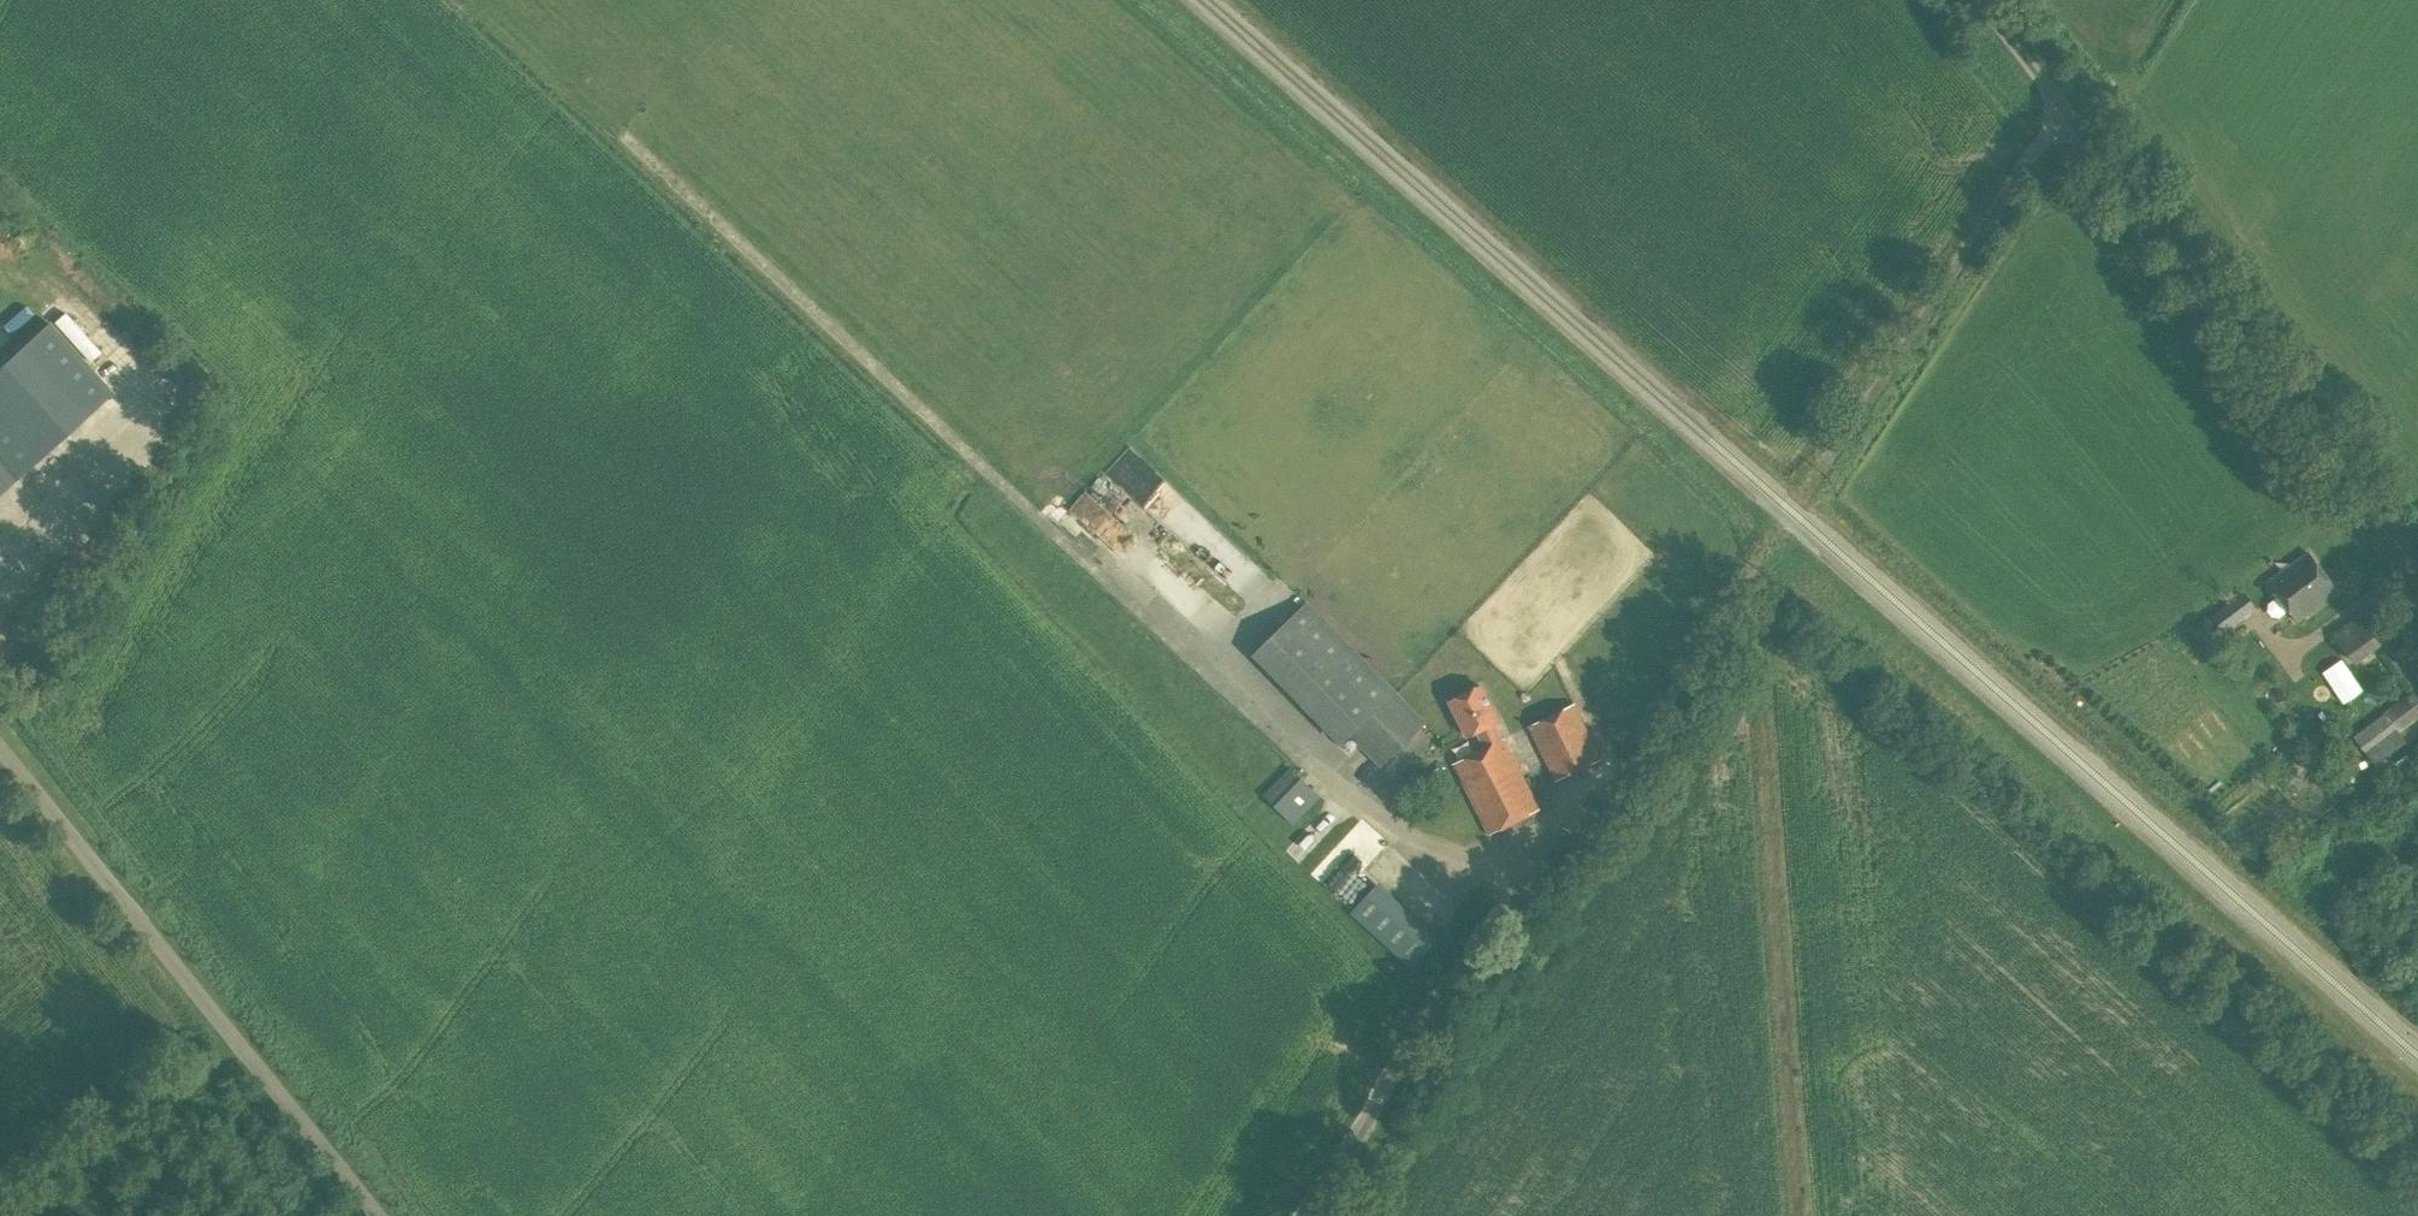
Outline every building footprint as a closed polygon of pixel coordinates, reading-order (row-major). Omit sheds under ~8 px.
[(112,392),(49,323),(0,367),(0,493),(112,392)] [(1138,447),(1112,472),(1135,494),(1160,469),(1138,447)] [(1174,510),(1167,518),(1189,535),(1196,527),(1174,510)] [(2297,622),(2337,591),(2308,552),(2268,583),(2297,622)] [(2241,593),(2214,614),(2225,631),(2245,617),(2254,609),(2241,593)] [(1383,767),(1425,724),(1305,605),(1254,657),(1343,744),(1352,736),(1383,767)] [(2355,660),(2376,644),(2357,618),(2336,634),(2355,660)] [(1468,737),(1476,732),(1484,748),(1454,764),(1490,835),(1540,809),(1504,739),(1503,739),(1495,723),(1499,721),(1481,686),(1450,702),(1468,737)] [(2372,724),(2383,739),(2396,729),(2399,733),(2417,719),(2417,698),(2415,693),(2372,724)] [(1556,781),(1601,759),(1574,704),(1529,726),(1556,781)] [(2372,724),(2355,737),(2365,752),(2383,739),(2372,724)] [(1293,824),(1320,797),(1291,768),(1264,796),(1293,824)] [(2300,830),(2292,836),(2297,843),(2305,837),(2300,830)] [(1412,967),(1436,940),(1376,885),(1352,911),(1412,967)]
